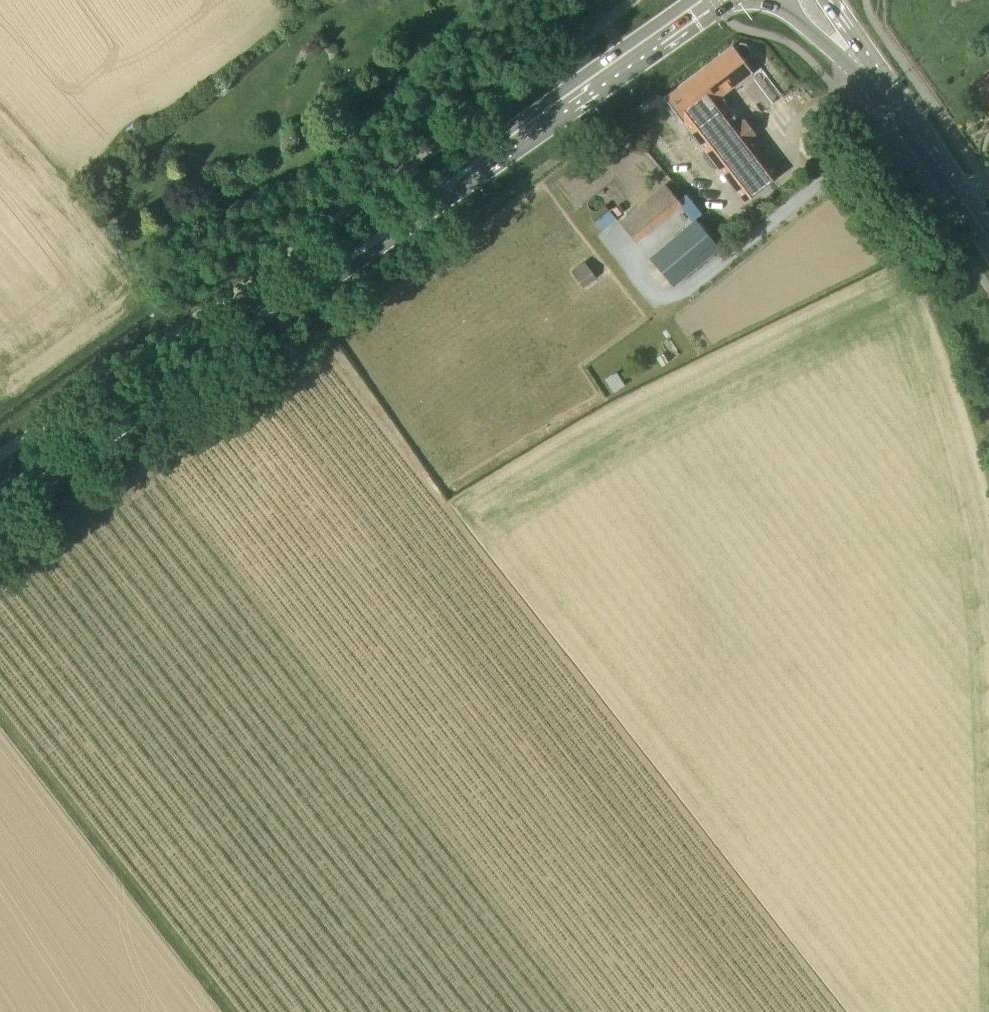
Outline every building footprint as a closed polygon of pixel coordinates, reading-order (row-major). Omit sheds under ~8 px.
[(745,118),(739,122),(719,95),(752,70),(741,56),(749,50),(745,45),(741,44),(736,48),(733,45),(665,97),(743,201),(781,173),(752,136),(756,133),(745,118)] [(637,241),(682,203),(665,183),(620,221),(637,241)] [(613,209),(618,215),(625,209),(620,203),(613,209)] [(720,246),(696,218),(650,256),(674,285),(720,246)]
